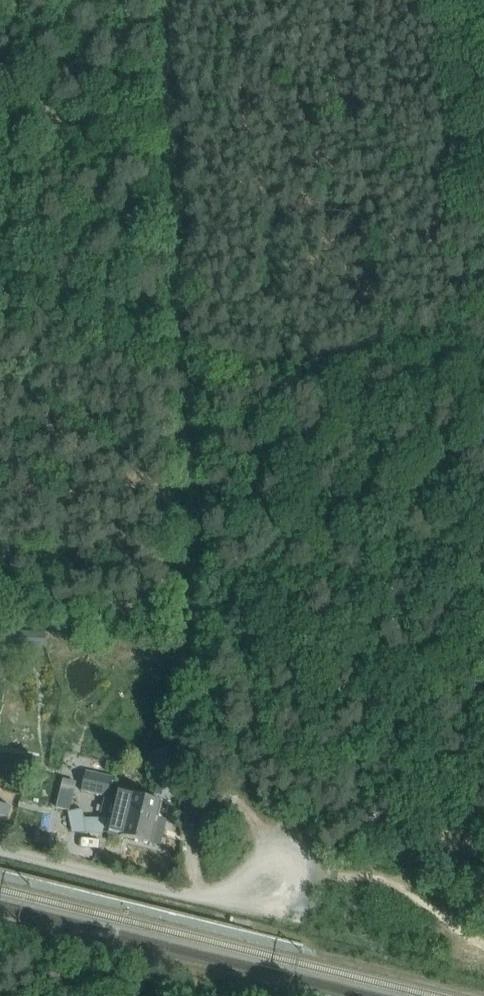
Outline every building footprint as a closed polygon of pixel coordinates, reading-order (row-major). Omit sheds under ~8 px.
[(114,816),(110,834),(152,844),(152,843),(160,845),(166,821),(158,819),(162,802),(124,793),(121,804),(106,800),(103,813),(114,816)] [(0,804),(0,816),(8,818),(11,807),(0,804)] [(87,833),(84,816),(83,809),(69,812),(73,832),(87,833)] [(96,821),(93,833),(102,833),(105,823),(96,821)]
